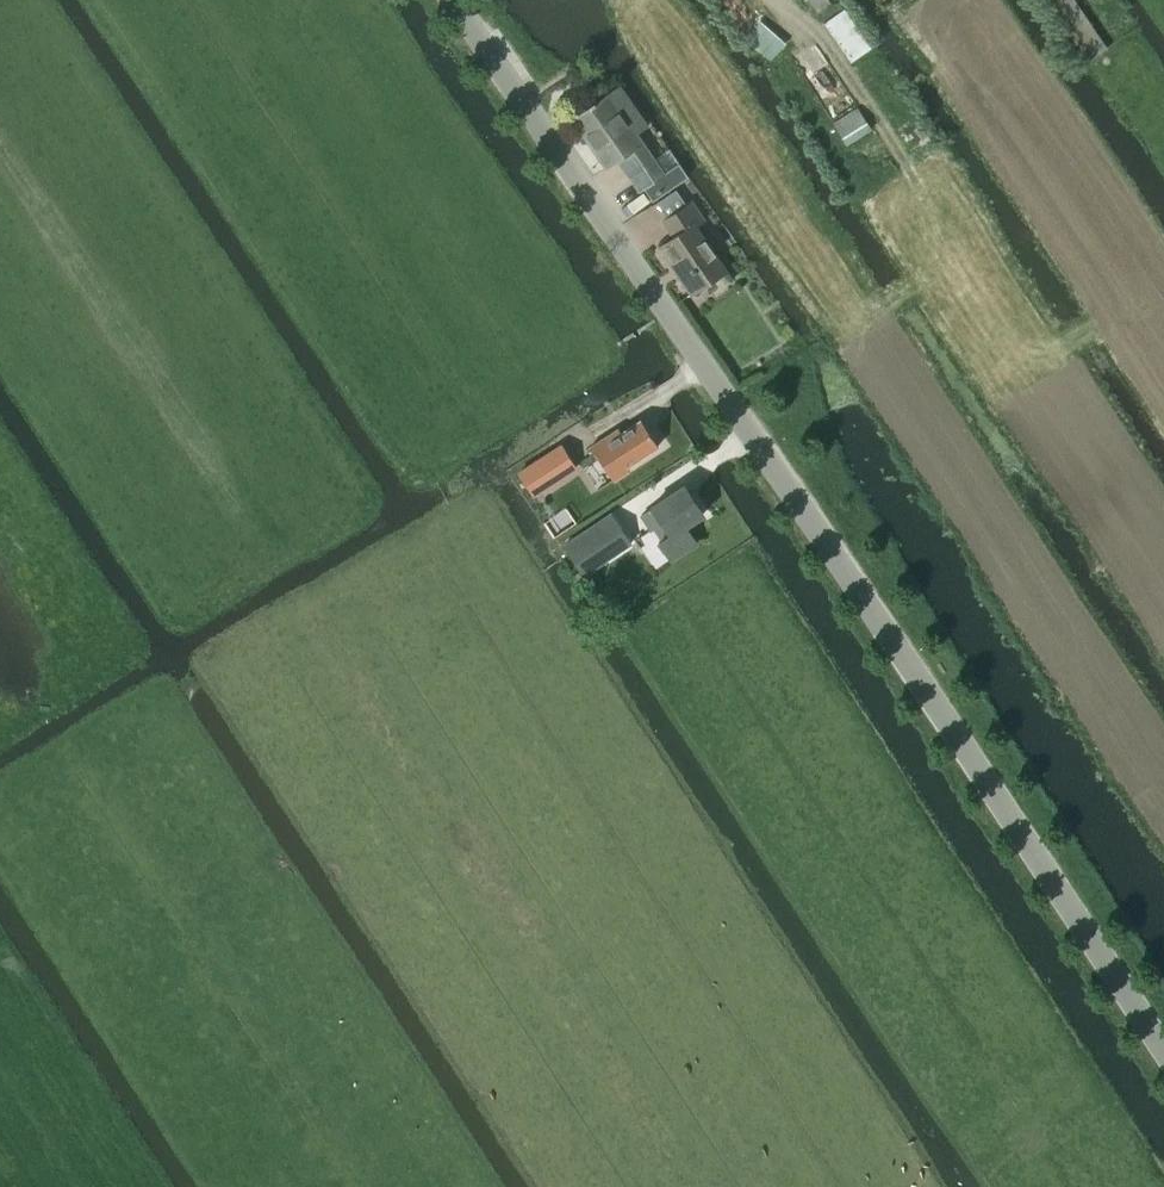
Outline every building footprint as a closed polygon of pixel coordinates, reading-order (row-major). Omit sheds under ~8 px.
[(831,1),(830,0),(804,0),(813,13),(831,1)] [(1107,47),(1075,0),(1048,0),(1087,59),(1107,47)] [(850,62),(870,48),(843,8),(823,22),(850,62)] [(619,86),(572,119),(573,120),(577,117),(596,145),(593,147),(605,166),(606,167),(618,159),(629,174),(628,174),(629,175),(640,191),(644,188),(652,201),(683,179),(688,176),(679,163),(669,149),(653,160),(653,159),(653,157),(652,158),(629,125),(640,117),(619,86)] [(879,121),(858,96),(833,117),(854,142),(879,121)] [(692,293),(725,270),(695,225),(703,219),(693,203),(665,222),(674,236),(659,246),(692,293)] [(597,458),(599,457),(613,479),(629,469),(626,465),(658,445),(641,419),(621,432),(618,428),(590,447),(597,458)] [(558,447),(520,471),(534,494),(574,468),(560,445),(558,447)] [(652,507),(641,515),(651,529),(653,528),(662,522),(670,534),(661,540),(658,541),(670,560),(692,545),(695,543),(684,526),(702,514),(683,485),(651,506),(652,507)] [(610,514),(564,544),(584,574),(630,543),(610,514)]
